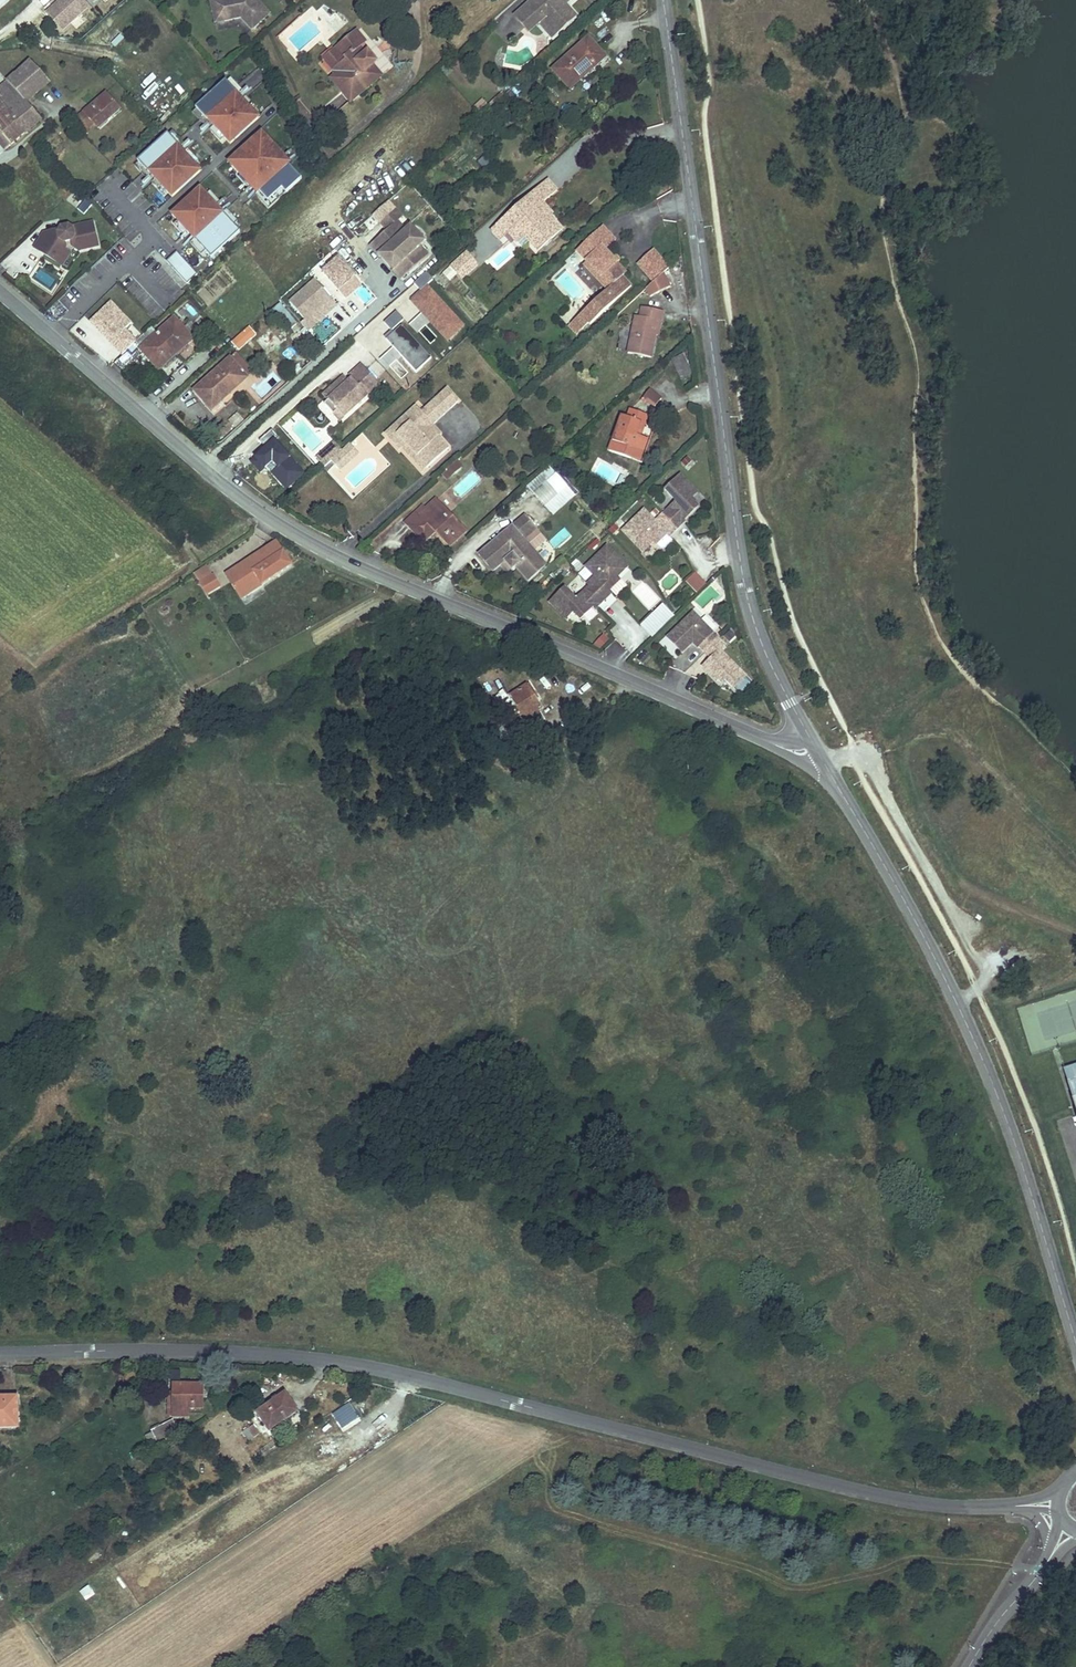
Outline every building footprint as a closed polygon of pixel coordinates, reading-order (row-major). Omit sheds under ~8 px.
[(82,0),(62,0),(47,14),(64,34),(91,10),(82,0)] [(253,29),(270,14),(258,0),(211,0),(214,14),(223,12),(225,21),(242,17),(253,29)] [(515,17),(529,32),(538,24),(544,18),(558,33),(568,24),(575,17),(568,9),(566,11),(562,7),(565,5),(570,0),(534,0),(515,17)] [(225,21),(223,12),(214,14),(216,23),(225,21)] [(544,18),(538,24),(551,39),(558,33),(544,18)] [(358,31),(337,49),(347,61),(333,72),(335,75),(344,86),(340,90),(351,103),(382,77),(373,66),(377,62),(368,52),(366,54),(361,47),(367,42),(358,31)] [(591,49),(596,45),(589,37),(553,70),(570,89),(597,65),(592,60),(597,55),(591,49)] [(591,49),(597,55),(606,56),(596,45),(591,49)] [(347,61),(337,49),(323,60),(333,72),(347,61)] [(592,60),(597,65),(606,56),(597,55),(592,60)] [(29,61),(8,81),(26,103),(49,82),(29,61)] [(344,86),(335,75),(331,78),(340,90),(344,86)] [(232,76),(228,80),(238,92),(237,93),(239,96),(233,102),(236,105),(243,98),(254,111),(258,107),(232,76)] [(228,80),(227,79),(197,107),(208,119),(210,117),(213,121),(219,115),(221,118),(214,124),(225,137),(231,143),(260,117),(254,111),(243,98),(236,105),(233,102),(239,96),(237,93),(238,92),(228,80)] [(26,103),(8,81),(0,88),(0,101),(26,133),(41,120),(26,103)] [(106,93),(78,118),(87,129),(94,123),(97,128),(120,109),(106,93)] [(26,133),(0,101),(0,132),(11,146),(26,133)] [(525,112),(532,121),(544,110),(537,102),(525,112)] [(208,119),(197,107),(193,111),(221,140),(225,137),(214,124),(221,118),(219,115),(213,121),(210,117),(208,119)] [(172,130),(168,134),(178,146),(177,148),(179,151),(173,156),(176,159),(183,153),(194,165),(198,161),(172,130)] [(5,151),(11,146),(0,132),(0,145),(5,151)] [(168,134),(167,133),(137,161),(148,173),(150,172),(153,175),(159,169),(161,172),(154,179),(165,191),(171,197),(200,171),(194,165),(183,153),(176,159),(173,156),(179,151),(177,148),(178,146),(168,134)] [(254,140),(236,156),(239,159),(232,166),(240,176),(243,179),(245,177),(254,187),(261,180),(266,186),(259,192),(268,201),(282,189),(286,193),(302,179),(289,165),(281,171),(276,166),(284,159),(275,149),(276,148),(265,136),(257,143),(254,140)] [(289,165),(284,159),(276,166),(281,171),(289,165)] [(148,173),(137,161),(133,165),(161,194),(165,191),(154,179),(161,172),(159,169),(153,175),(150,172),(148,173)] [(254,187),(245,177),(243,179),(240,176),(239,177),(250,190),(254,187)] [(261,180),(254,187),(259,192),(255,195),(268,209),(286,193),(282,189),(268,201),(259,192),(266,186),(261,180)] [(548,180),(538,189),(546,198),(556,189),(548,180)] [(200,189),(171,215),(177,221),(188,234),(195,227),(201,233),(193,239),(205,252),(210,258),(239,232),(233,226),(222,213),(215,220),(209,214),(217,208),(205,195),(200,189)] [(538,189),(497,226),(505,235),(507,233),(516,242),(523,235),(537,251),(562,228),(550,215),(540,204),(542,201),(546,198),(538,189)] [(210,191),(205,195),(217,208),(221,204),(210,191)] [(85,214),(91,205),(81,198),(75,207),(85,214)] [(542,201),(540,204),(550,215),(553,213),(542,201)] [(222,213),(217,208),(209,214),(215,220),(222,213)] [(396,208),(381,221),(388,229),(378,238),(409,272),(428,255),(420,245),(406,230),(398,221),(403,216),(396,208)] [(222,213),(233,226),(237,222),(226,210),(222,213)] [(184,237),(188,234),(177,221),(173,225),(184,237)] [(47,241),(40,252),(56,262),(64,249),(66,247),(65,243),(72,241),(79,251),(98,247),(93,223),(70,228),(68,226),(61,228),(60,230),(46,233),(47,241)] [(411,225),(406,230),(420,245),(425,241),(411,225)] [(497,226),(492,231),(500,240),(505,235),(497,226)] [(195,227),(188,234),(193,239),(201,233),(195,227)] [(616,242),(603,227),(592,237),(605,252),(616,242)] [(34,248),(40,252),(47,241),(46,233),(44,234),(34,248)] [(588,324),(631,288),(622,278),(626,274),(617,265),(613,260),(605,252),(592,237),(577,251),(587,262),(602,278),(606,275),(615,285),(608,292),(581,316),(588,324)] [(378,238),(371,244),(402,279),(409,272),(378,238)] [(200,255),(205,252),(193,239),(189,243),(200,255)] [(64,249),(56,262),(62,266),(70,253),(64,249)] [(669,269),(653,251),(636,266),(653,284),(669,269)] [(466,252),(451,266),(461,277),(477,264),(466,252)] [(198,276),(177,253),(167,263),(187,286),(198,276)] [(341,293),(359,276),(340,256),(322,273),(341,293)] [(599,281),(608,292),(615,285),(606,275),(602,278),(587,262),(584,265),(599,281)] [(677,286),(669,269),(653,284),(647,290),(651,298),(677,286)] [(332,298),(316,280),(291,303),(307,320),(332,298)] [(112,302),(91,321),(108,340),(111,337),(115,342),(112,344),(121,355),(134,343),(136,342),(124,330),(131,324),(112,302)] [(296,345),(308,334),(280,303),(268,313),(296,345)] [(664,314),(643,309),(641,318),(638,318),(629,356),(651,361),(656,338),(659,324),(662,325),(664,314)] [(581,316),(569,327),(576,335),(588,324),(581,316)] [(134,343),(158,370),(199,333),(196,330),(190,322),(183,328),(174,318),(150,339),(145,333),(136,342),(134,343)] [(208,335),(214,329),(205,321),(196,330),(199,333),(204,339),(208,335)] [(239,352),(258,334),(250,326),(231,343),(239,352)] [(421,332),(431,342),(436,337),(426,327),(421,332)] [(212,340),(219,333),(214,329),(208,335),(212,340)] [(269,332),(256,336),(260,348),(273,343),(269,332)] [(230,359),(247,378),(253,372),(236,353),(230,359)] [(671,360),(680,380),(693,374),(684,354),(671,360)] [(194,391),(201,399),(205,395),(212,403),(217,398),(220,401),(247,378),(230,359),(194,391)] [(353,379),(365,368),(362,365),(350,376),(353,379)] [(335,395),(331,398),(341,410),(349,402),(355,409),(381,386),(365,368),(353,379),(355,381),(351,385),(349,383),(344,377),(336,384),(341,389),(335,395)] [(341,389),(336,384),(330,389),(335,395),(341,389)] [(458,404),(447,391),(422,414),(397,437),(427,471),(450,451),(439,439),(437,440),(428,431),(433,426),(458,404)] [(662,403),(652,392),(645,400),(649,404),(655,410),(662,403)] [(201,399),(211,410),(220,401),(217,398),(212,403),(205,395),(201,399)] [(349,402),(341,410),(347,416),(355,409),(349,402)] [(422,414),(416,408),(385,436),(400,453),(402,451),(423,475),(427,471),(397,437),(422,414)] [(648,419),(630,413),(627,421),(622,419),(610,454),(632,462),(636,451),(644,454),(648,442),(641,439),(637,437),(641,426),(645,427),(648,419)] [(442,436),(433,426),(428,431),(437,440),(439,439),(442,436)] [(645,427),(641,426),(637,437),(641,439),(645,427)] [(265,448),(278,437),(271,430),(259,441),(265,448)] [(266,468),(285,490),(304,473),(274,440),(250,461),(261,473),(266,468)] [(352,449),(349,446),(331,463),(338,471),(348,462),(343,457),(352,449)] [(349,464),(359,456),(352,449),(343,457),(348,462),(349,464)] [(644,454),(636,451),(632,462),(640,465),(644,454)] [(349,464),(348,462),(338,471),(340,473),(349,464)] [(463,469),(458,464),(448,473),(453,479),(463,469)] [(527,487),(553,516),(575,496),(549,467),(527,487)] [(448,473),(443,477),(448,483),(453,479),(448,473)] [(645,513),(623,534),(643,554),(653,543),(656,546),(666,536),(670,539),(685,525),(683,522),(697,508),(690,501),(697,493),(681,477),(666,492),(677,503),(656,524),(645,513)] [(426,542),(436,532),(450,547),(465,532),(435,500),(426,509),(420,515),(417,512),(405,523),(417,536),(419,534),(426,542)] [(417,512),(420,515),(426,509),(423,506),(417,512)] [(536,550),(547,541),(524,514),(513,523),(536,550)] [(549,539),(556,549),(572,536),(565,527),(549,539)] [(514,529),(481,558),(495,575),(503,569),(507,565),(514,573),(518,570),(530,585),(543,575),(519,546),(525,541),(514,529)] [(424,544),(426,542),(419,534),(417,536),(424,544)] [(260,557),(258,553),(233,570),(247,593),(292,565),(277,541),(263,550),(266,554),(260,557)] [(525,541),(519,546),(543,575),(549,569),(525,541)] [(629,570),(608,549),(587,570),(596,580),(589,587),(591,589),(577,602),(566,591),(551,606),(567,622),(574,615),(582,622),(596,608),(598,611),(613,596),(610,593),(621,583),(619,580),(629,570)] [(567,574),(573,567),(564,559),(558,565),(567,574)] [(514,573),(507,565),(503,569),(509,577),(514,573)] [(684,581),(696,593),(706,583),(694,571),(684,581)] [(200,582),(207,593),(219,586),(213,575),(200,582)] [(636,653),(674,615),(662,603),(641,624),(615,600),(607,607),(625,624),(616,633),(636,653)] [(693,614),(668,639),(682,654),(693,644),(698,649),(700,648),(712,660),(703,668),(718,683),(721,680),(724,683),(726,681),(735,689),(747,677),(721,651),(726,647),(693,614)] [(602,652),(614,641),(605,631),(593,642),(602,652)] [(509,696),(529,726),(542,718),(537,710),(541,708),(533,695),(535,694),(528,684),(509,696)] [(1064,1073),(1075,1111),(1075,1069),(1064,1073)] [(173,1384),(173,1416),(189,1416),(189,1408),(203,1408),(203,1384),(173,1384)] [(286,1393),(258,1413),(270,1429),(284,1419),(286,1422),(300,1413),(286,1393)] [(0,1397),(0,1427),(18,1427),(17,1396),(0,1397)] [(330,1414),(344,1432),(362,1419),(348,1401),(330,1414)] [(150,1455),(162,1449),(167,1448),(177,1441),(174,1435),(180,1432),(173,1419),(152,1430),(153,1432),(145,1436),(151,1446),(146,1449),(150,1455)] [(253,1425),(248,1429),(254,1437),(259,1434),(253,1425)]
